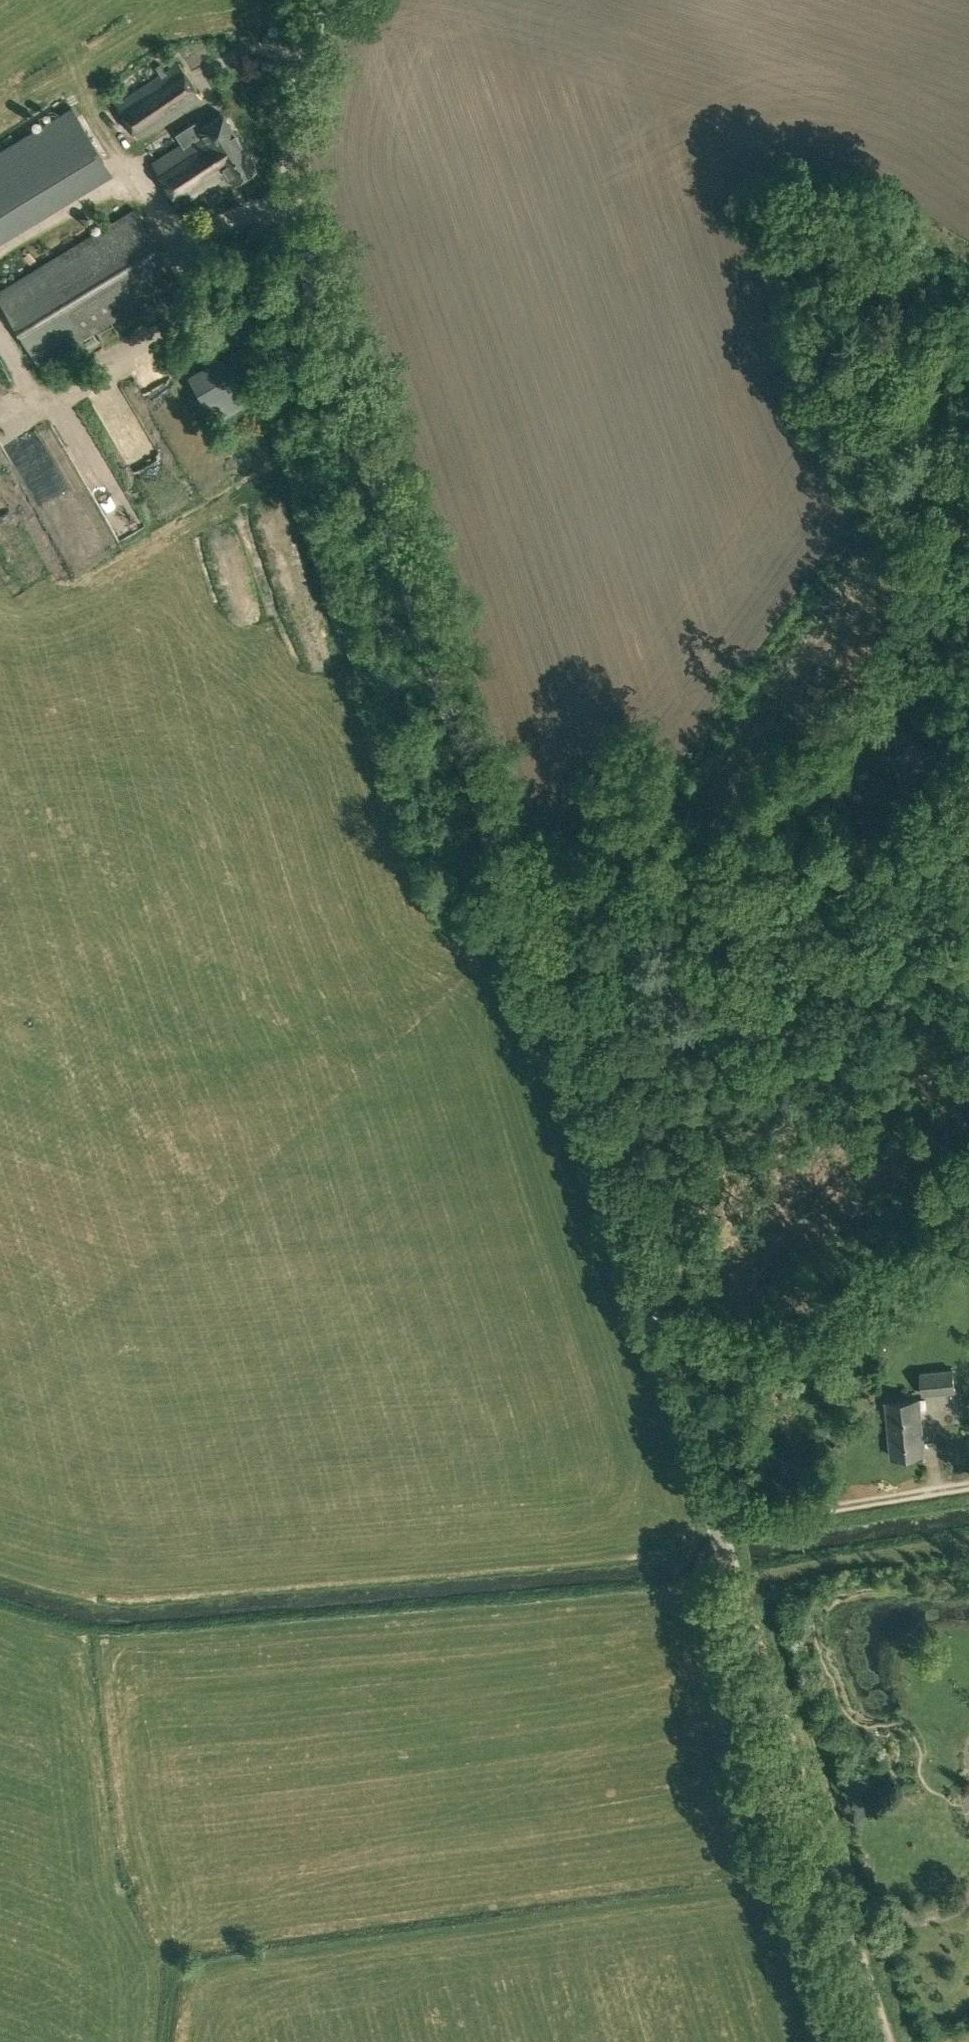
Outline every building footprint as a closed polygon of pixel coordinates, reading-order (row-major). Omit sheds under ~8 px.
[(114,101),(137,138),(202,97),(178,61),(114,101)] [(0,151),(0,222),(103,159),(71,107),(65,111),(0,151)] [(151,162),(180,206),(225,177),(227,180),(230,178),(232,181),(257,166),(223,113),(200,128),(196,120),(175,133),(181,143),(151,162)] [(39,366),(51,359),(179,281),(134,207),(0,289),(0,301),(39,366)] [(153,299),(162,312),(173,304),(165,292),(153,299)] [(186,374),(216,422),(268,390),(239,342),(186,374)] [(900,749),(909,778),(941,767),(933,743),(923,747),(915,723),(882,733),(889,752),(900,749)] [(920,1371),(923,1395),(956,1392),(953,1368),(920,1371)] [(887,1401),(892,1457),(925,1454),(919,1398),(887,1401)] [(833,1448),(842,1452),(844,1448),(835,1443),(833,1448)]
